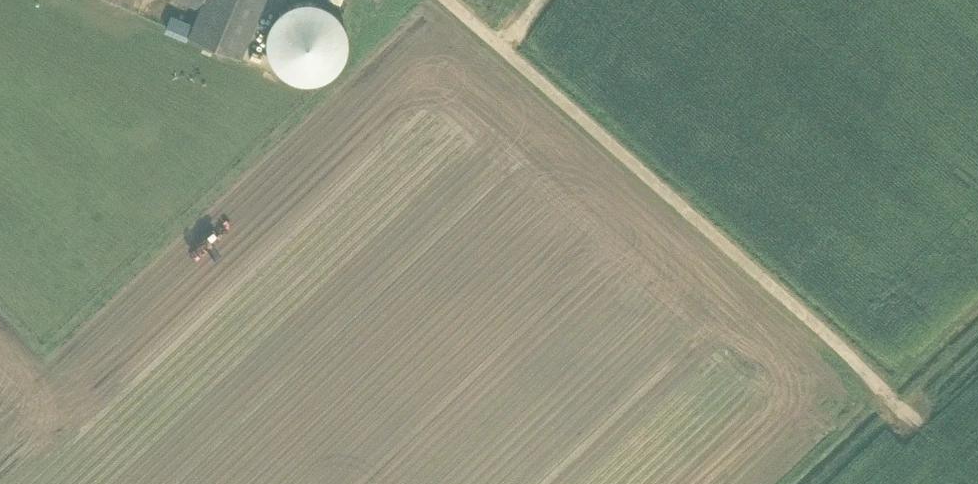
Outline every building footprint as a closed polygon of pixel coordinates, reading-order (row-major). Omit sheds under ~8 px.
[(198,8),(187,35),(241,58),(265,0),(178,0),(198,8)] [(298,91),(351,48),(313,0),(298,0),(253,35),(298,91)]
